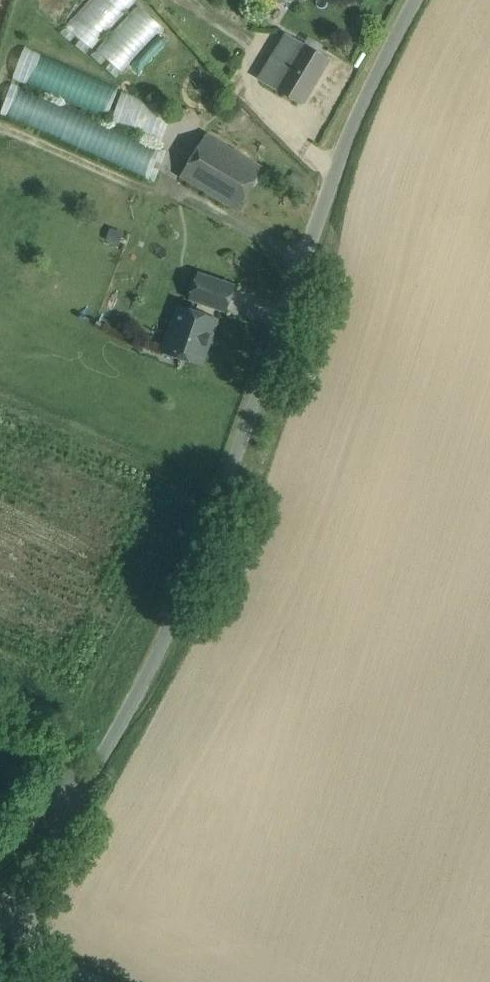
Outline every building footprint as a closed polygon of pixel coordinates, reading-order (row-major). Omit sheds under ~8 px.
[(45,8),(61,24),(84,0),(52,0),(45,8)] [(69,24),(94,47),(136,0),(90,0),(69,24)] [(164,28),(139,6),(100,49),(124,71),(164,28)] [(327,59),(287,35),(261,79),(301,103),(327,59)] [(176,113),(28,48),(14,79),(164,143),(176,113)] [(163,151),(13,84),(0,113),(150,180),(163,151)] [(264,165),(210,133),(186,173),(241,205),(264,165)] [(191,299),(200,301),(216,307),(225,310),(234,286),(200,274),(191,299)] [(212,319),(216,307),(200,301),(195,313),(180,308),(172,333),(170,332),(164,350),(201,363),(216,320),(212,319)]
